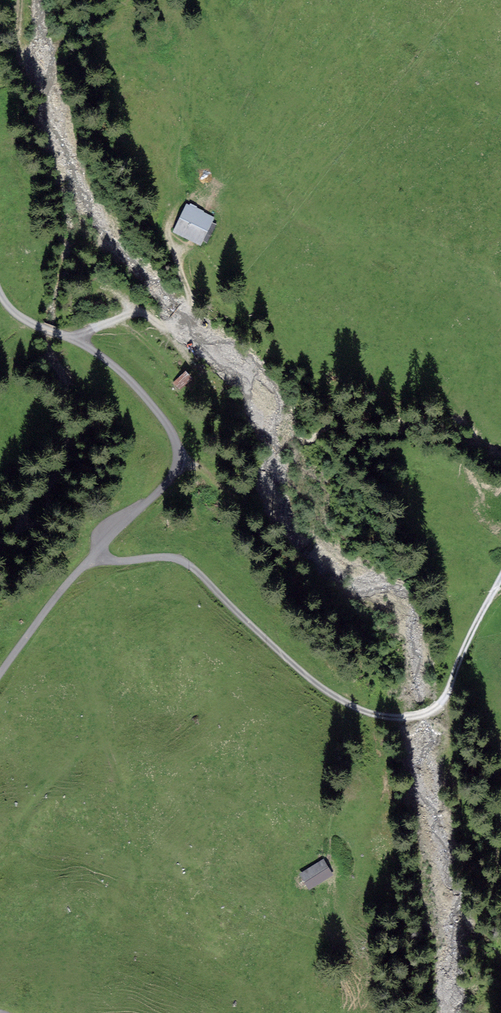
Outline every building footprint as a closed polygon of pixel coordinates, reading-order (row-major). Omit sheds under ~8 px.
[(201,247),(215,217),(186,204),(172,233),(201,247)] [(180,391),(193,380),(185,371),(172,383),(180,391)] [(310,890),(334,874),(323,858),(299,874),(310,890)]
